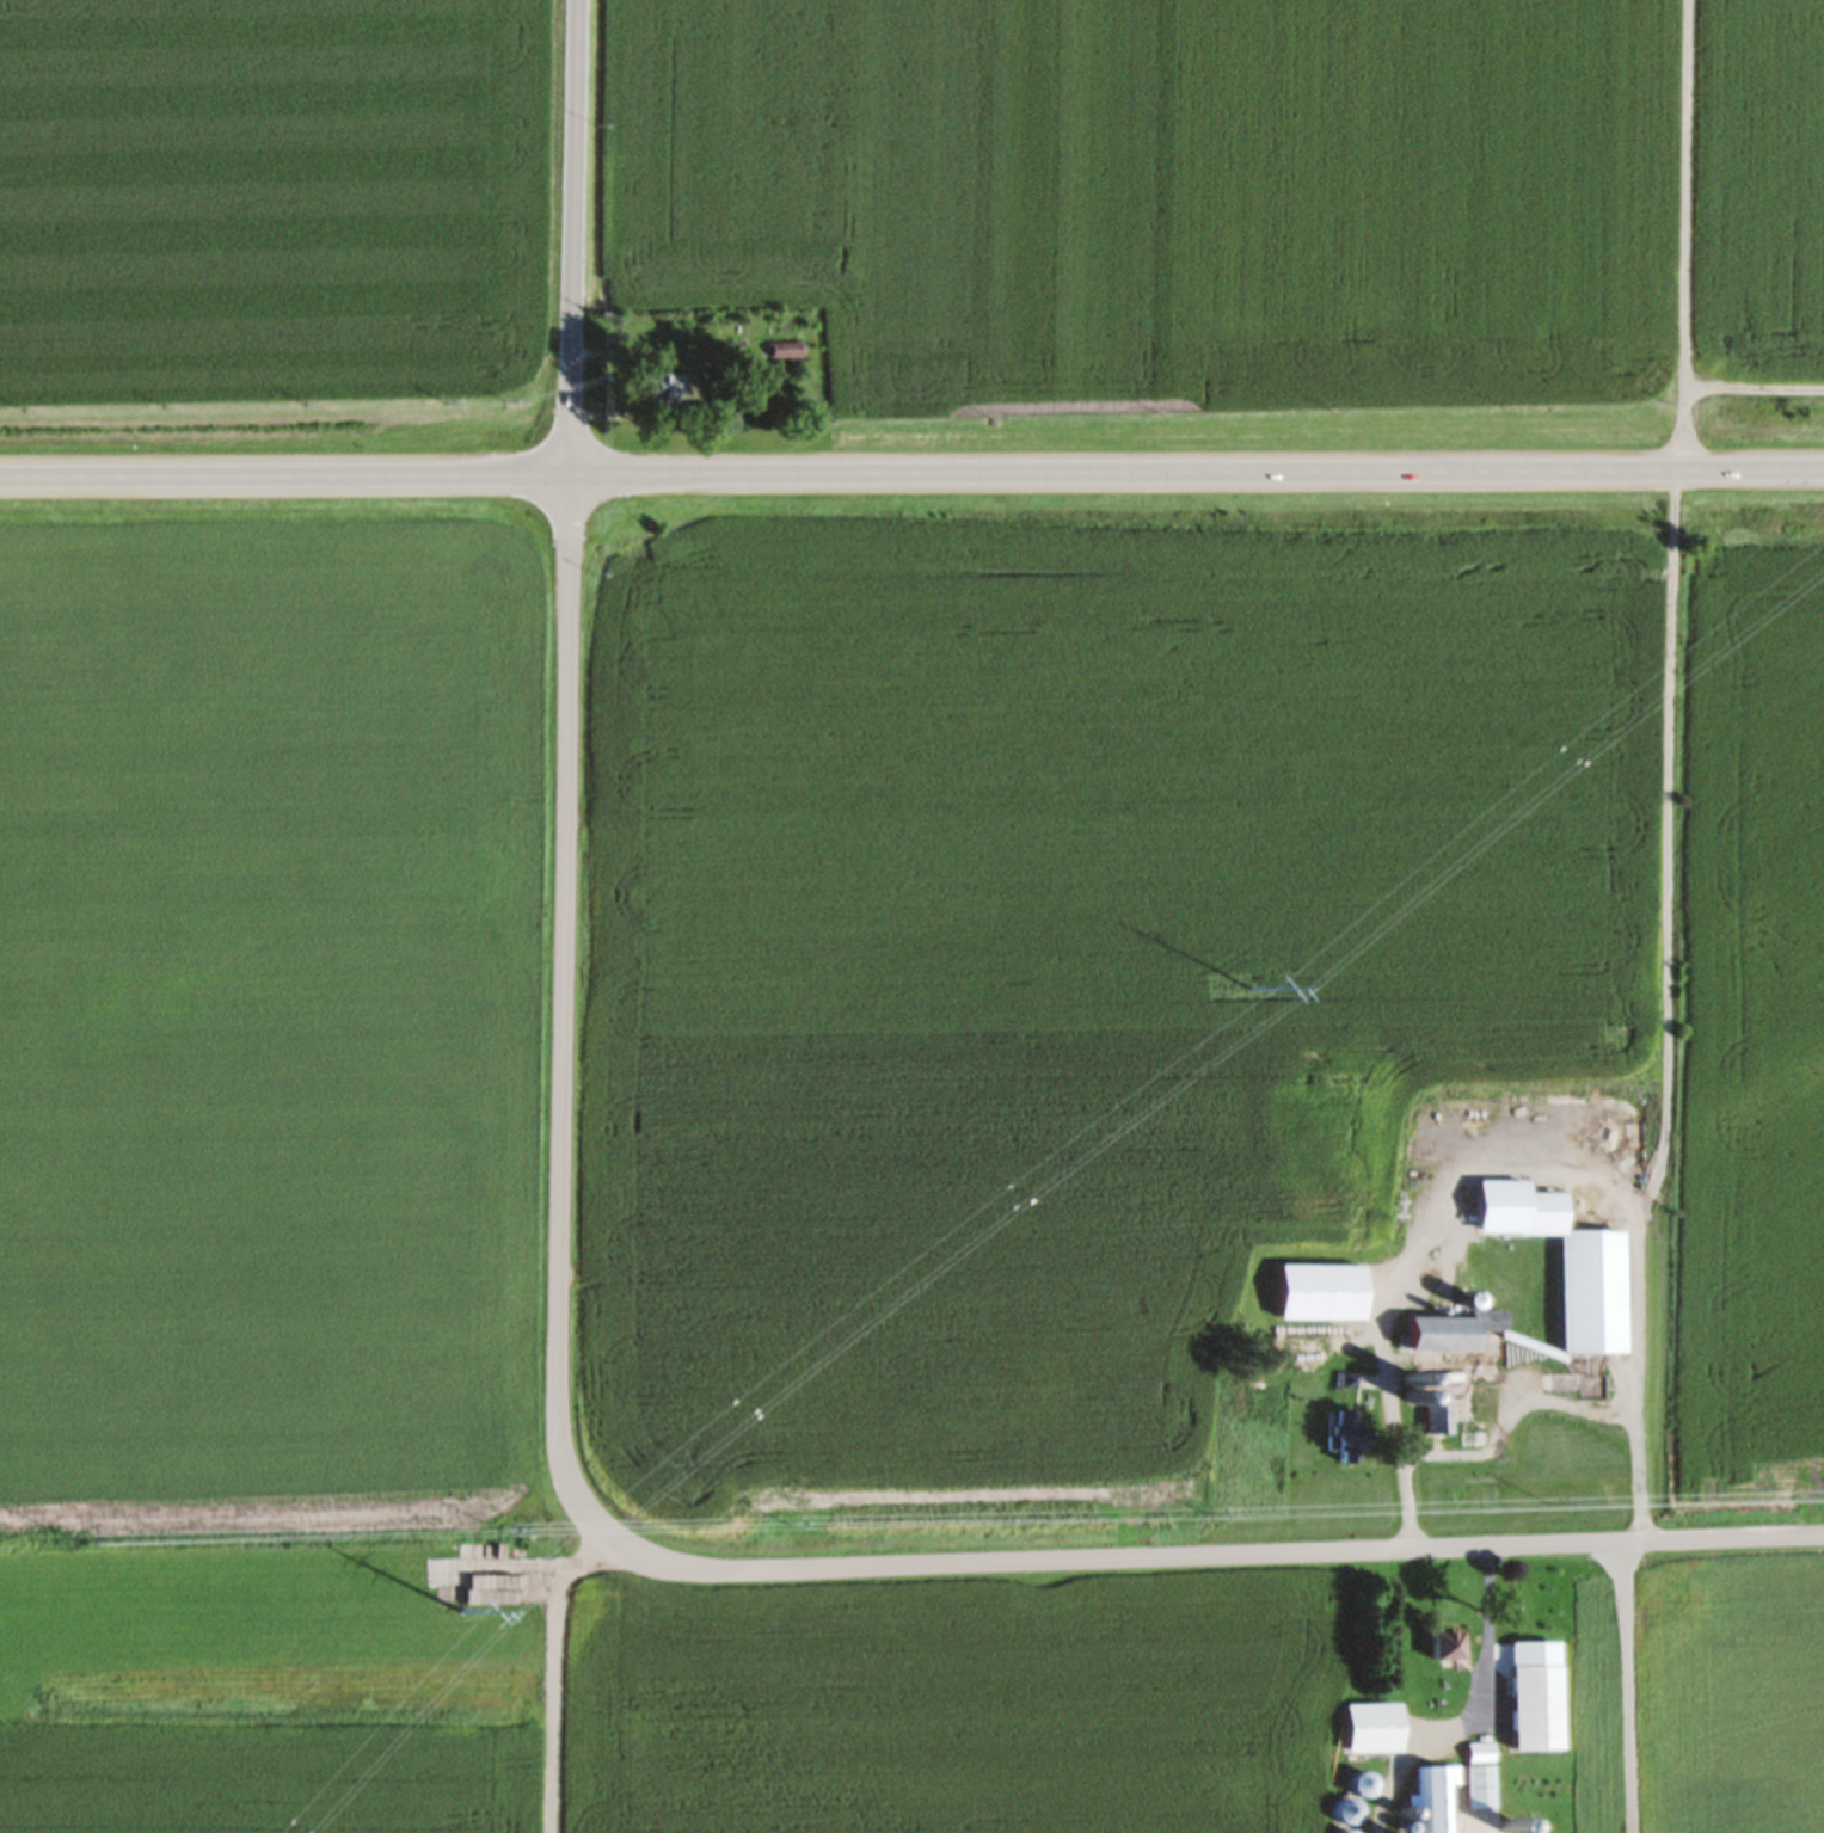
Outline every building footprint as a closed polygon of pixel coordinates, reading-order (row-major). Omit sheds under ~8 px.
[(684,382),(647,382),(647,407),(684,407),(684,382)] [(1624,1237),(1560,1237),(1560,1359),(1624,1359),(1624,1237)] [(1368,1325),(1368,1271),(1270,1270),(1270,1325),(1368,1325)] [(1406,1321),(1406,1342),(1395,1342),(1395,1357),(1541,1354),(1541,1344),(1509,1344),(1508,1319),(1406,1321)] [(1426,1441),(1453,1440),(1453,1427),(1463,1426),(1462,1394),(1449,1394),(1449,1378),(1399,1379),(1399,1394),(1401,1394),(1401,1411),(1425,1410),(1426,1441)] [(1336,1468),(1366,1468),(1367,1439),(1336,1439),(1336,1468)] [(1426,1639),(1426,1667),(1464,1667),(1464,1639),(1426,1639)] [(1560,1672),(1510,1673),(1512,1757),(1562,1756),(1560,1672)] [(1342,1711),(1342,1759),(1401,1759),(1401,1711),(1342,1711)] [(1441,1775),(1414,1775),(1415,1816),(1408,1816),(1409,1829),(1401,1829),(1401,1832),(1442,1832),(1441,1775)] [(1344,1780),(1344,1802),(1372,1802),(1372,1780),(1344,1780)]
